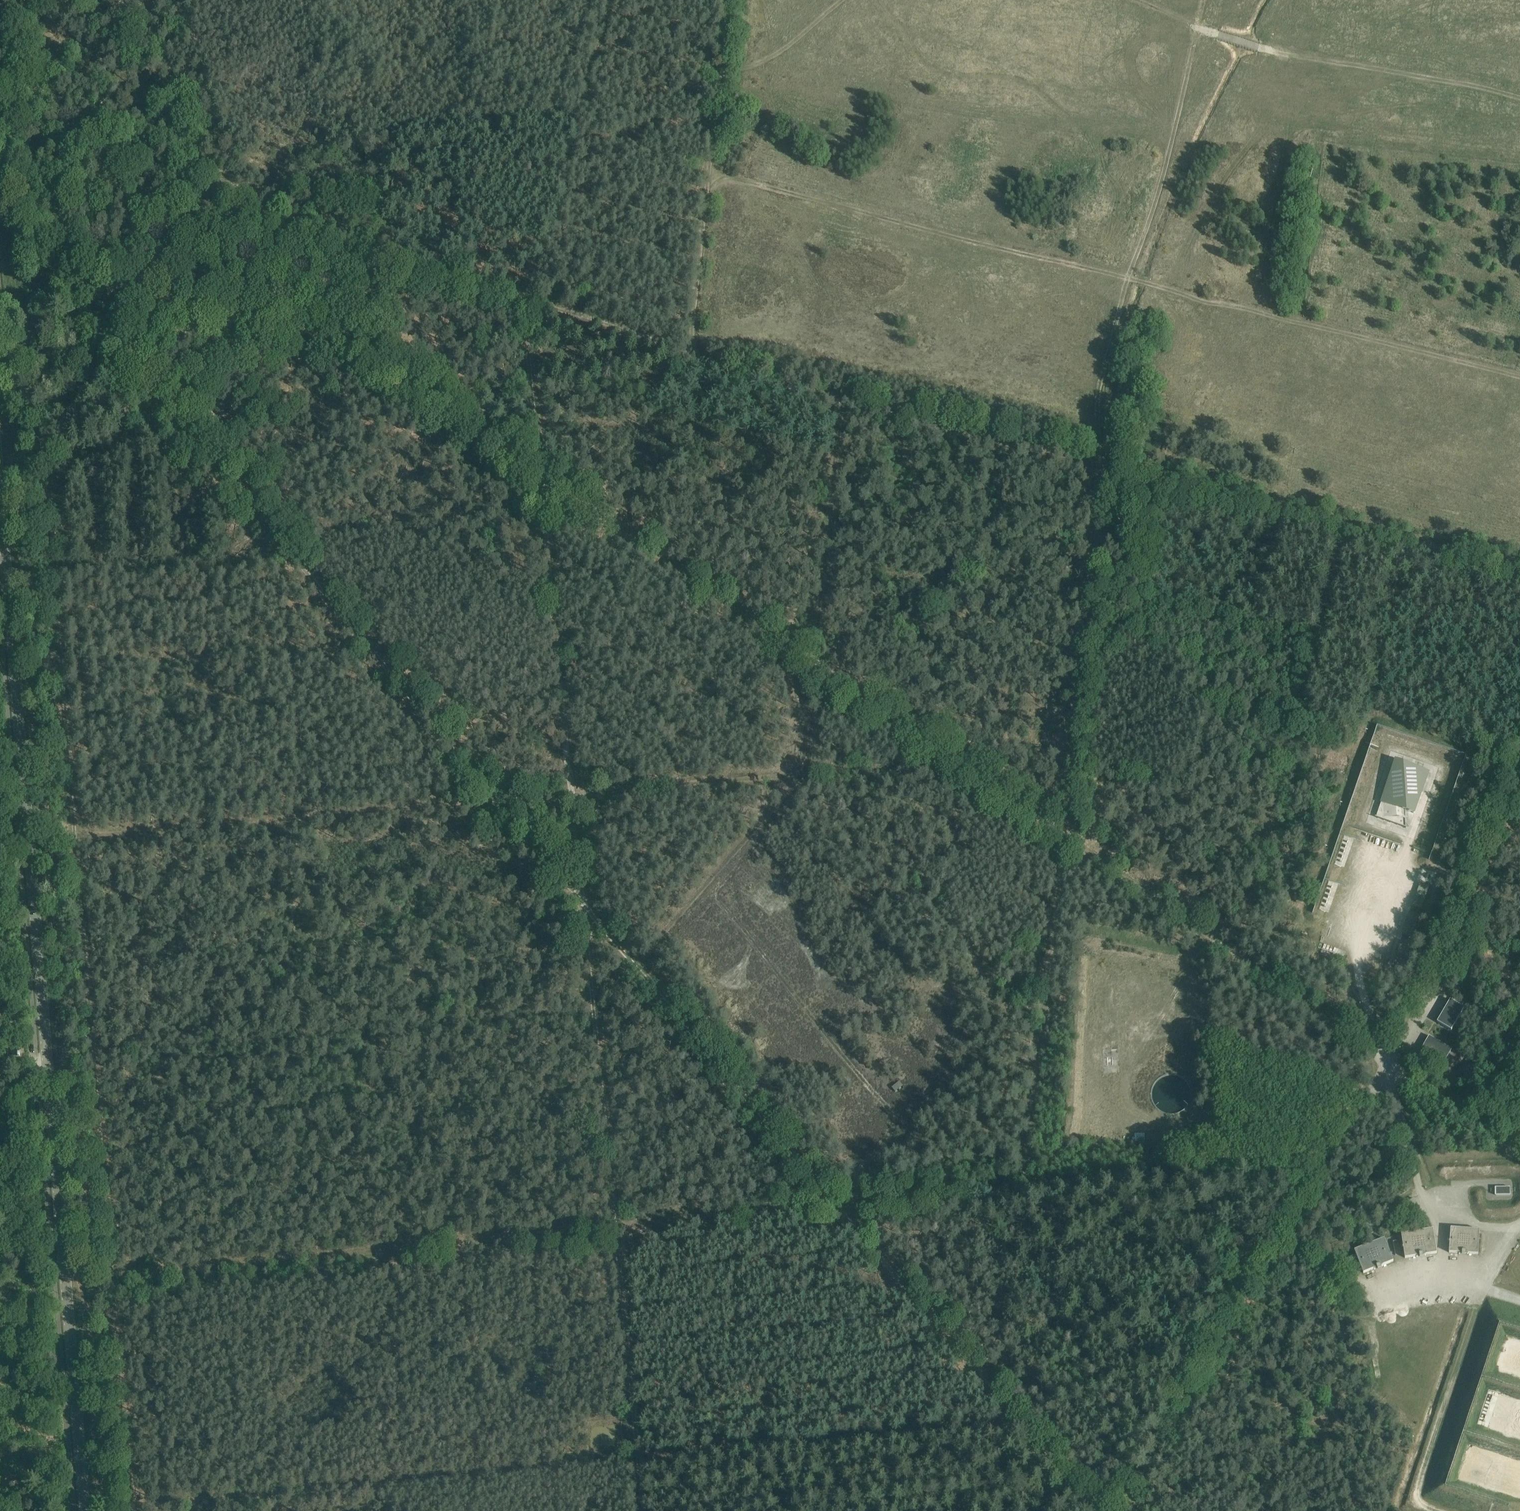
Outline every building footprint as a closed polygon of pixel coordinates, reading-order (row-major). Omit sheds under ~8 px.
[(1117,1004),(1128,1003),(1128,993),(1116,993),(1117,1004)] [(1464,1002),(1454,996),(1452,1000),(1450,999),(1437,1021),(1451,1030),(1464,1007),(1462,1006),(1464,1002)] [(1452,1049),(1429,1035),(1421,1049),(1444,1062),(1452,1049)] [(1106,1065),(1114,1065),(1114,1057),(1106,1057),(1106,1065)] [(896,1090),(903,1086),(901,1081),(893,1085),(896,1090)] [(1355,1088),(1351,1095),(1355,1098),(1359,1090),(1355,1088)] [(1438,1102),(1430,1096),(1427,1100),(1435,1106),(1438,1102)] [(1422,1215),(1415,1198),(1404,1202),(1412,1220),(1422,1215)] [(1467,1253),(1478,1254),(1480,1230),(1451,1228),(1450,1252),(1462,1253),(1462,1255),(1466,1256),(1467,1253)] [(1424,1255),(1437,1253),(1433,1229),(1402,1234),(1405,1258),(1420,1255),(1420,1258),(1424,1258),(1424,1255)] [(1380,1266),(1393,1261),(1385,1238),(1355,1250),(1364,1273),(1377,1267),(1378,1270),(1381,1269),(1380,1266)] [(1510,1502),(1511,1496),(1502,1494),(1501,1499),(1506,1499),(1504,1510),(1519,1510),(1519,1503),(1510,1502)]
